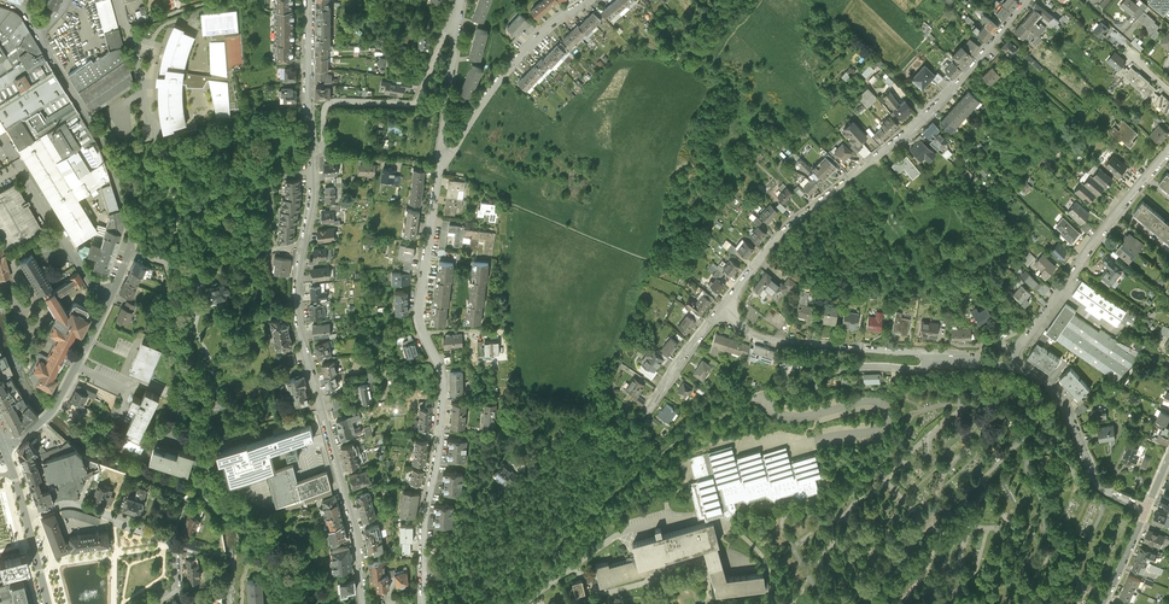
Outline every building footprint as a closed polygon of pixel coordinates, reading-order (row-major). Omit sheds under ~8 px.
[(68,73),(92,110),(134,84),(110,0),(95,0),(109,50),(92,61),(91,58),(88,59),(82,64),(68,73)] [(472,18),(484,22),(491,0),(478,0),(472,18)] [(538,3),(544,11),(551,5),(547,0),(541,0),(538,3)] [(621,0),(616,0),(614,2),(613,1),(610,4),(611,4),(617,11),(618,12),(625,5),(621,0)] [(1018,0),(1003,0),(1000,3),(1001,4),(1010,12),(1009,11),(1019,0),(1018,0)] [(1099,5),(1105,10),(1113,0),(1103,0),(1099,5)] [(1132,0),(1124,0),(1120,4),(1132,14),(1135,11),(1139,15),(1143,10),(1132,0)] [(1148,2),(1164,15),(1168,9),(1168,0),(1150,0),(1148,2)] [(544,11),(538,3),(531,9),(538,17),(544,11)] [(1053,17),(1036,3),(1032,7),(1034,8),(1040,13),(1044,16),(1044,17),(1049,21),(1052,18),(1053,17)] [(610,18),(617,11),(611,4),(606,9),(605,8),(602,10),(608,16),(610,18)] [(1010,12),(1001,4),(999,6),(1001,8),(996,15),(994,13),(991,17),(990,15),(987,13),(985,15),(998,27),(1003,20),(1004,20),(1010,12)] [(35,55),(42,51),(22,17),(20,15),(18,14),(17,12),(14,11),(12,10),(10,9),(0,6),(0,25),(8,35),(35,55)] [(292,7),(275,7),(275,24),(294,24),(294,7),(292,7)] [(319,26),(330,26),(330,7),(317,7),(317,19),(318,19),(319,26)] [(1040,13),(1034,8),(1022,23),(1030,29),(1038,36),(1045,27),(1041,24),(1038,27),(1032,22),(1040,13)] [(211,33),(238,31),(237,10),(202,13),(204,33),(211,33)] [(605,19),(608,16),(602,10),(599,13),(601,15),(605,19)] [(1155,20),(1144,10),(1143,10),(1139,15),(1137,18),(1147,26),(1145,27),(1153,34),(1160,26),(1154,21),(1155,20)] [(593,12),(588,17),(595,25),(600,20),(598,17),(593,12)] [(528,34),(536,26),(520,13),(509,26),(518,34),(522,29),(528,34)] [(960,16),(969,24),(972,21),(964,13),(960,16)] [(993,32),(998,27),(985,15),(983,13),(980,16),(982,18),(983,19),(981,22),(993,32)] [(1069,20),(1063,14),(1060,17),(1067,23),(1069,20)] [(591,29),(595,25),(588,17),(583,21),(591,29)] [(1049,21),(1044,17),(1042,19),(1049,25),(1051,23),(1049,21)] [(1057,22),(1052,18),(1049,21),(1051,23),(1054,26),(1054,25),(1058,29),(1063,22),(1059,19),(1057,22)] [(919,26),(927,35),(933,29),(924,20),(919,26)] [(586,34),(591,29),(583,21),(578,26),(584,33),(586,34)] [(993,32),(981,22),(977,27),(976,25),(972,29),(985,41),(993,32)] [(1109,28),(1102,22),(1094,30),(1101,37),(1104,34),(1104,35),(1107,31),(1109,28)] [(1030,29),(1022,23),(1015,31),(1024,38),(1030,29)] [(184,28),(176,24),(172,31),(169,39),(167,47),(165,51),(164,58),(163,62),(162,66),(161,73),(159,73),(158,77),(158,81),(160,81),(160,88),(160,97),(160,102),(161,108),(161,115),(163,122),(164,129),(165,132),(174,130),(174,128),(186,125),(185,124),(185,121),(184,118),(183,114),(182,106),(182,100),(182,97),(182,93),(182,87),(182,83),(186,83),(187,86),(203,87),(208,80),(210,80),(210,79),(227,81),(227,75),(214,73),(214,76),(187,72),(187,69),(184,69),(185,63),(186,58),(188,52),(190,46),(193,39),(194,35),(183,30),(184,28)] [(294,24),(275,24),(275,41),(292,41),(294,41),(294,24)] [(4,125),(5,127),(10,136),(17,147),(17,149),(18,148),(23,157),(72,238),(94,225),(77,197),(109,178),(102,155),(94,136),(79,112),(50,65),(42,51),(35,55),(8,35),(0,25),(0,119),(4,125)] [(580,37),(584,33),(578,26),(577,25),(572,29),(580,37)] [(330,46),(330,26),(319,26),(319,33),(316,33),(316,45),(328,46),(330,46)] [(480,60),(488,32),(477,29),(469,57),(480,60)] [(575,42),(580,37),(572,29),(568,34),(575,42)] [(227,81),(229,109),(239,108),(237,98),(239,98),(234,77),(232,77),(230,69),(243,67),(241,34),(239,34),(238,31),(211,33),(211,38),(213,38),(213,41),(224,41),(227,75),(227,81)] [(1161,42),(1168,50),(1168,33),(1161,42)] [(430,34),(419,34),(419,48),(426,48),(429,48),(429,44),(431,44),(432,43),(431,41),(429,40),(430,34)] [(570,46),(575,42),(568,34),(563,39),(569,45),(570,46)] [(1042,40),(1038,36),(1031,42),(1035,47),(1042,40)] [(214,73),(227,75),(224,41),(213,41),(211,41),(212,72),(214,73)] [(292,59),(292,41),(275,41),(274,41),(274,50),(276,50),(276,59),(292,59)] [(979,48),(969,41),(963,50),(973,57),(979,48)] [(1017,49),(1008,41),(1002,48),(1007,52),(1007,51),(1012,55),(1017,49)] [(557,45),(563,50),(566,48),(560,42),(557,45)] [(316,56),(328,56),(328,48),(328,46),(316,45),(316,56)] [(552,50),(560,57),(565,52),(563,50),(557,45),(552,50)] [(973,57),(963,50),(960,48),(952,56),(956,60),(964,68),(968,64),(966,62),(969,60),(969,61),(973,57)] [(548,54),(555,62),(560,57),(552,50),(548,54)] [(1124,59),(1115,51),(1111,55),(1112,56),(1108,61),(1118,69),(1122,65),(1125,62),(1123,61),(1124,59)] [(1040,69),(1043,66),(1027,52),(1024,55),(1040,69)] [(543,59),(550,66),(551,67),(555,62),(548,54),(543,59)] [(316,69),(325,68),(328,68),(328,56),(316,56),(316,69)] [(537,63),(545,70),(550,66),(543,59),(542,58),(537,63)] [(964,68),(956,60),(945,70),(954,79),(964,68)] [(1003,62),(996,70),(1000,74),(998,75),(1001,78),(1004,75),(1003,74),(1009,68),(1003,62)] [(533,68),(541,75),(545,70),(537,63),(533,68)] [(871,71),(875,67),(871,64),(863,73),(870,79),(874,74),(871,71)] [(292,65),(285,65),(285,78),(292,78),(296,78),(296,73),(297,73),(298,72),(298,70),(297,69),(296,68),(293,68),(293,66),(292,66),(292,65)] [(934,75),(924,65),(920,69),(922,71),(913,80),(921,89),(932,78),(934,75)] [(1122,65),(1118,69),(1113,75),(1117,78),(1119,75),(1121,72),(1125,68),(1122,65)] [(469,97),(480,70),(470,66),(459,92),(469,97)] [(996,70),(992,66),(982,76),(990,84),(998,75),(1000,74),(996,70)] [(1139,73),(1131,67),(1129,69),(1124,75),(1131,81),(1131,82),(1136,86),(1144,77),(1139,72),(1139,73)] [(325,68),(316,69),(316,77),(325,77),(325,81),(332,80),(332,75),(328,75),(325,75),(325,73),(325,71),(325,68)] [(528,72),(536,80),(541,75),(533,68),(528,72)] [(1039,85),(1041,82),(1029,71),(1027,74),(1031,77),(1031,78),(1039,85)] [(528,72),(524,77),(531,85),(536,80),(528,72)] [(937,72),(934,75),(932,78),(938,84),(943,78),(937,72)] [(943,78),(949,84),(952,81),(946,75),(943,78)] [(889,76),(886,79),(891,85),(894,82),(889,76)] [(531,85),(524,77),(519,82),(527,90),(531,85)] [(1149,81),(1144,77),(1136,86),(1141,90),(1149,96),(1154,91),(1156,88),(1149,82),(1149,81)] [(229,109),(227,81),(210,79),(210,80),(218,118),(228,116),(227,109),(229,109)] [(401,85),(382,81),(381,87),(386,88),(384,94),(403,97),(404,89),(405,86),(401,85)] [(401,85),(405,86),(404,89),(411,91),(412,84),(410,83),(402,81),(401,85)] [(897,83),(892,87),(900,95),(904,91),(902,88),(897,83)] [(329,84),(316,84),(316,96),(329,96),(329,94),(329,84)] [(282,93),(281,93),(281,99),(290,99),(296,99),(296,98),(297,97),(297,94),(296,93),(296,88),(292,88),(292,86),(282,86),(282,93)] [(858,96),(863,102),(873,93),(868,87),(858,96)] [(900,104),(889,90),(883,95),(884,97),(894,109),(900,104)] [(979,101),(968,91),(967,92),(967,93),(964,96),(975,106),(979,101)] [(1154,91),(1149,96),(1152,99),(1157,93),(1154,91)] [(873,93),(863,102),(867,107),(877,98),(873,93)] [(1162,93),(1160,96),(1154,101),(1162,108),(1167,113),(1168,110),(1168,99),(1162,93)] [(975,106),(964,96),(963,96),(962,97),(962,98),(959,101),(970,111),(975,106)] [(913,109),(905,100),(900,104),(894,109),(893,109),(893,110),(890,112),(892,115),(895,112),(901,119),(913,109)] [(970,111),(959,101),(957,103),(958,103),(954,107),(965,116),(970,111)] [(965,116),(954,107),(954,106),(952,108),(953,108),(950,112),(960,121),(965,116)] [(960,121),(950,112),(949,111),(948,113),(945,117),(956,127),(960,121)] [(898,124),(890,115),(884,121),(883,120),(880,122),(883,125),(889,132),(898,124)] [(956,127),(945,117),(944,116),(943,118),(940,122),(940,123),(946,127),(951,132),(956,127)] [(1160,123),(1163,126),(1165,123),(1157,116),(1154,119),(1160,123)] [(1135,130),(1123,120),(1119,124),(1122,126),(1119,130),(1114,126),(1110,130),(1120,139),(1122,137),(1129,144),(1133,140),(1131,138),(1133,136),(1132,134),(1135,130)] [(866,136),(853,121),(842,131),(844,132),(846,135),(848,134),(850,136),(848,138),(852,142),(854,141),(857,143),(866,136)] [(939,129),(933,122),(923,131),(929,137),(930,136),(935,132),(937,131),(939,129)] [(1160,123),(1151,133),(1160,141),(1168,132),(1163,126),(1160,123)] [(889,132),(883,125),(874,133),(877,136),(879,135),(882,138),(889,132)] [(942,137),(937,131),(935,132),(930,136),(933,139),(932,140),(940,148),(943,151),(947,148),(947,144),(945,142),(947,141),(943,136),(942,137)] [(922,141),(920,139),(916,142),(910,147),(915,153),(918,158),(919,157),(921,160),(924,157),(929,161),(936,154),(922,141)] [(940,148),(932,140),(929,143),(937,150),(940,148)] [(851,151),(842,142),(833,151),(838,156),(842,160),(851,151)] [(859,145),(861,147),(856,151),(863,157),(868,153),(861,144),(859,145)] [(834,158),(837,156),(830,149),(827,151),(834,158)] [(827,151),(824,154),(831,161),(834,158),(827,151)] [(797,160),(806,169),(810,166),(797,153),(795,155),(797,160)] [(918,162),(921,160),(919,157),(918,158),(915,153),(912,156),(918,162)] [(824,154),(811,167),(823,178),(836,166),(831,161),(824,154)] [(920,170),(906,154),(898,161),(897,159),(892,163),(897,170),(903,166),(908,170),(913,176),(920,170)] [(1130,168),(1114,155),(1106,164),(1116,172),(1119,175),(1125,167),(1128,170),(1130,168)] [(1132,165),(1137,170),(1142,165),(1137,160),(1132,165)] [(337,162),(325,162),(325,178),(332,177),(335,177),(335,173),(338,173),(337,162)] [(376,165),(361,164),(359,174),(374,175),(376,165)] [(823,178),(811,167),(810,166),(806,169),(811,175),(809,177),(809,178),(816,186),(823,178)] [(1120,180),(1128,170),(1125,167),(1119,175),(1116,172),(1113,175),(1120,180)] [(389,169),(383,169),(381,181),(393,182),(395,170),(394,170),(394,168),(389,168),(389,169)] [(413,181),(423,182),(425,169),(414,168),(412,181),(413,181)] [(1110,178),(1099,168),(1092,177),(1102,185),(1103,186),(1110,178)] [(1167,172),(1159,181),(1168,189),(1168,173),(1167,172)] [(809,178),(809,177),(807,175),(806,176),(805,176),(805,177),(800,181),(803,185),(809,191),(816,186),(809,178)] [(1102,185),(1092,177),(1091,175),(1084,184),(1093,192),(1095,193),(1102,185)] [(299,196),(302,196),(302,186),(300,186),(300,177),(286,177),(286,187),(288,187),(288,196),(299,196)] [(102,187),(110,212),(119,209),(109,179),(103,182),(104,186),(102,187)] [(465,182),(449,179),(446,196),(457,198),(459,188),(464,189),(465,182)] [(423,182),(413,181),(410,202),(414,203),(421,204),(424,182),(423,182)] [(0,190),(0,236),(8,249),(43,229),(28,203),(30,202),(28,199),(26,200),(15,182),(0,190)] [(1093,192),(1084,184),(1082,183),(1075,192),(1086,201),(1093,192)] [(793,192),(787,185),(786,185),(782,189),(777,194),(783,201),(793,192)] [(795,188),(801,195),(805,192),(798,185),(795,188)] [(335,195),(335,186),(325,186),(326,200),(336,200),(336,195),(335,195)] [(1115,186),(1110,191),(1116,196),(1120,191),(1115,186)] [(1107,194),(1103,200),(1108,205),(1113,199),(1107,194)] [(284,196),(284,208),(298,208),(299,208),(299,196),(288,196),(284,196)] [(457,198),(446,196),(444,213),(455,215),(456,205),(462,206),(463,199),(457,198)] [(1164,218),(1143,200),(1134,211),(1156,229),(1164,218)] [(498,203),(481,201),(480,208),(479,208),(478,214),(484,215),(485,209),(490,210),(489,220),(496,220),(498,203)] [(1088,212),(1076,201),(1067,211),(1080,222),(1088,212)] [(777,210),(770,203),(760,212),(767,220),(771,216),(770,215),(773,213),(777,210)] [(786,208),(781,203),(778,206),(783,211),(786,208)] [(1100,203),(1095,209),(1101,214),(1106,208),(1100,203)] [(331,209),(322,210),(322,220),(334,220),(335,220),(334,214),(336,214),(336,210),(340,210),(340,204),(330,204),(331,209)] [(283,208),(283,220),(296,220),(298,220),(298,208),(284,208),(283,208)] [(88,254),(88,253),(96,256),(93,266),(97,267),(97,269),(101,270),(102,269),(106,271),(123,223),(119,209),(110,212),(108,213),(109,218),(106,227),(100,245),(91,241),(89,246),(85,244),(84,243),(78,247),(79,249),(77,250),(82,258),(88,254)] [(413,210),(406,209),(405,222),(411,223),(418,224),(420,211),(413,210)] [(1081,233),(1062,217),(1058,222),(1060,224),(1057,227),(1061,230),(1059,231),(1072,243),(1074,241),(1080,235),(1081,233)] [(1164,218),(1156,229),(1168,240),(1168,222),(1164,218)] [(281,228),(281,239),(295,238),(295,228),(296,228),(296,220),(283,220),(282,220),(282,228),(281,228)] [(450,222),(443,221),(438,257),(445,258),(449,225),(450,222)] [(411,223),(405,222),(403,235),(416,237),(418,224),(411,223)] [(1085,222),(1080,228),(1085,233),(1091,227),(1085,222)] [(766,231),(758,224),(750,234),(758,240),(766,231)] [(465,229),(465,227),(449,225),(448,232),(456,233),(454,246),(462,247),(463,239),(465,229)] [(1126,230),(1129,232),(1132,235),(1133,234),(1133,235),(1137,230),(1131,225),(1126,230)] [(334,227),(318,228),(318,231),(317,233),(317,235),(318,236),(318,240),(319,240),(319,237),(324,237),(324,240),(332,239),(332,237),(335,237),(334,227)] [(480,231),(465,229),(463,239),(471,240),(469,250),(477,251),(479,237),(480,231)] [(495,232),(480,230),(480,231),(479,237),(486,238),(484,252),(492,253),(495,232)] [(1129,232),(1123,240),(1136,251),(1137,251),(1144,243),(1136,237),(1133,235),(1133,234),(1132,235),(1129,232)] [(1080,235),(1074,241),(1077,244),(1083,237),(1080,235)] [(754,246),(744,239),(737,247),(735,250),(744,258),(754,246)] [(1136,251),(1123,240),(1121,242),(1122,243),(1121,244),(1118,248),(1121,251),(1122,249),(1125,252),(1123,253),(1130,258),(1136,251)] [(1066,248),(1058,241),(1050,249),(1058,257),(1065,249),(1066,248)] [(1118,248),(1121,244),(1118,241),(1111,250),(1117,255),(1121,251),(1118,248)] [(728,248),(733,252),(735,250),(737,247),(732,243),(728,248)] [(401,244),(399,257),(412,259),(415,246),(401,244)] [(2,246),(0,247),(0,278),(10,275),(2,246)] [(327,246),(314,247),(314,256),(314,257),(317,257),(327,257),(331,257),(331,246),(327,246)] [(1030,249),(1023,257),(1028,261),(1035,253),(1030,249)] [(1070,254),(1065,249),(1058,257),(1064,261),(1070,254)] [(1054,263),(1042,252),(1034,261),(1041,267),(1038,270),(1044,275),(1054,263)] [(31,253),(19,260),(34,284),(36,287),(39,292),(41,290),(50,285),(51,285),(31,253)] [(1109,265),(1114,260),(1114,259),(1108,254),(1103,260),(1109,265)] [(290,264),(291,257),(275,255),(274,261),(277,262),(276,272),(289,273),(290,267),(289,267),(289,263),(290,264)] [(739,264),(731,257),(727,262),(722,258),(719,262),(724,267),(732,273),(739,264)] [(146,265),(134,260),(130,269),(142,275),(146,277),(148,272),(152,273),(153,269),(154,268),(147,266),(146,265)] [(1123,268),(1114,260),(1109,265),(1102,274),(1112,282),(1123,268)] [(147,261),(146,265),(147,266),(154,268),(153,269),(159,269),(159,264),(147,261)] [(404,269),(410,269),(411,269),(412,262),(405,261),(404,269)] [(473,261),(471,279),(486,281),(487,281),(489,263),(473,261)] [(437,262),(435,280),(451,282),(452,282),(454,263),(437,262)] [(329,266),(313,266),(313,268),(312,269),(313,271),(314,277),(324,277),(329,277),(329,266)] [(1032,273),(1026,268),(1025,267),(1020,271),(1022,273),(1035,284),(1039,280),(1035,277),(1035,275),(1033,273),(1032,273)] [(717,276),(718,278),(723,272),(717,268),(712,273),(717,276)] [(142,275),(130,269),(125,280),(137,285),(142,275)] [(779,281),(766,270),(756,282),(759,285),(756,290),(763,296),(769,288),(776,294),(785,283),(783,281),(781,280),(779,281)] [(53,290),(57,295),(75,284),(75,285),(83,280),(77,271),(70,276),(71,278),(53,290)] [(402,273),(393,273),(393,283),(410,283),(410,272),(402,273)] [(783,281),(785,283),(786,282),(790,286),(795,280),(788,274),(783,281)] [(718,278),(717,276),(713,280),(711,279),(709,282),(711,284),(714,286),(718,290),(718,289),(724,282),(722,281),(724,279),(721,277),(720,279),(718,278)] [(471,279),(470,279),(468,302),(483,304),(484,304),(486,281),(471,279)] [(1127,310),(1083,279),(1073,293),(1089,304),(1087,306),(1102,317),(1103,315),(1117,324),(1120,319),(1127,310)] [(137,285),(125,280),(119,292),(131,298),(137,285)] [(435,280),(434,280),(432,303),(448,304),(451,282),(435,280)] [(1043,292),(1050,285),(1044,280),(1037,287),(1043,292)] [(1029,290),(1020,281),(1011,291),(1024,302),(1028,297),(1025,294),(1029,290)] [(2,287),(0,288),(0,294),(0,295),(15,290),(13,284),(2,287)] [(225,284),(206,287),(209,300),(222,298),(224,304),(228,303),(227,297),(225,284)] [(320,284),(311,284),(311,295),(321,295),(321,296),(327,296),(327,290),(321,290),(321,284),(320,284)] [(90,316),(86,314),(88,310),(87,307),(75,301),(72,302),(70,306),(67,312),(57,295),(53,290),(52,290),(50,285),(41,290),(47,300),(45,302),(52,314),(54,313),(55,315),(55,316),(48,330),(47,329),(35,354),(37,355),(29,372),(33,380),(51,389),(57,375),(53,373),(57,365),(58,366),(60,361),(60,362),(63,356),(62,356),(65,352),(64,352),(75,331),(80,334),(90,316)] [(809,288),(801,286),(799,299),(798,299),(796,310),(806,312),(805,314),(809,315),(811,309),(810,308),(811,302),(806,300),(809,288)] [(407,290),(395,291),(395,296),(396,296),(396,307),(396,312),(408,311),(407,302),(408,302),(408,299),(407,299),(407,290)] [(772,303),(763,296),(756,290),(748,300),(764,313),(768,308),(772,303)] [(702,293),(697,299),(701,302),(700,303),(704,307),(710,299),(702,293)] [(701,302),(697,299),(696,301),(690,297),(686,301),(692,306),(700,312),(703,309),(704,307),(700,303),(701,302)] [(821,306),(820,306),(819,314),(829,315),(829,317),(835,318),(837,303),(822,301),(821,306)] [(1075,308),(1066,301),(1047,328),(1057,335),(1073,311),(1075,308)] [(320,302),(310,303),(311,315),(314,315),(322,314),(321,307),(324,307),(324,303),(324,302),(321,302),(320,302)] [(467,302),(465,320),(481,322),(483,304),(468,302),(467,302)] [(975,303),(970,306),(975,315),(988,308),(985,302),(977,306),(975,303)] [(431,303),(430,321),(446,323),(448,304),(432,303),(431,303)] [(133,308),(125,305),(124,307),(121,306),(116,318),(118,319),(118,321),(121,322),(122,321),(127,323),(133,308)] [(1120,319),(1130,326),(1141,315),(1130,306),(1129,307),(1127,305),(1125,308),(1127,309),(1127,310),(1120,319)] [(875,312),(867,311),(866,323),(867,321),(871,321),(870,322),(879,324),(880,324),(881,312),(882,307),(876,306),(875,312)] [(901,307),(895,306),(893,317),(891,324),(900,326),(900,327),(906,328),(909,313),(900,312),(901,307)] [(858,309),(844,307),(842,319),(843,317),(846,318),(846,319),(855,321),(856,321),(858,309)] [(768,308),(764,313),(763,314),(771,321),(771,320),(779,326),(780,325),(786,317),(787,315),(780,309),(779,310),(776,308),(773,312),(768,308)] [(1104,332),(1073,311),(1057,335),(1109,372),(1108,373),(1116,380),(1143,352),(1118,339),(1105,330),(1104,332)] [(275,332),(289,329),(288,323),(289,322),(289,319),(287,317),(285,318),(284,314),(271,317),(273,326),(275,332)] [(689,317),(686,314),(685,315),(687,316),(683,321),(681,320),(678,324),(686,330),(689,326),(693,321),(694,321),(689,317)] [(929,317),(920,316),(919,327),(918,327),(918,328),(918,329),(927,330),(929,317)] [(786,317),(780,325),(786,330),(786,329),(787,329),(789,319),(786,317)] [(937,318),(929,317),(927,330),(936,332),(937,322),(938,318),(937,318)] [(1008,327),(1013,325),(1010,322),(1007,317),(1003,320),(1008,327)] [(330,321),(313,322),(313,333),(321,333),(331,332),(330,321)] [(1168,327),(1164,324),(1160,331),(1165,334),(1168,327)] [(959,325),(951,325),(951,332),(953,334),(954,334),(958,334),(958,336),(960,336),(960,334),(966,335),(970,335),(969,331),(970,330),(970,329),(969,329),(968,326),(963,326),(963,325),(959,325)] [(986,328),(981,332),(985,338),(991,334),(986,328)] [(289,329),(275,332),(276,337),(275,337),(277,346),(278,346),(279,349),(285,347),(284,345),(293,343),(291,334),(290,334),(289,329)] [(722,332),(715,330),(710,348),(717,350),(718,344),(722,332)] [(730,335),(722,332),(718,344),(727,346),(727,345),(739,348),(738,350),(739,350),(739,348),(742,340),(742,339),(742,340),(729,336),(730,335)] [(444,336),(444,347),(450,346),(450,345),(463,344),(462,333),(446,333),(446,336),(444,336)] [(885,333),(884,341),(890,342),(892,334),(885,333)] [(678,340),(671,334),(662,345),(664,347),(669,351),(678,340)] [(1135,344),(1143,348),(1145,342),(1138,338),(1135,344)] [(328,339),(315,342),(318,354),(326,352),(331,351),(328,339)] [(419,346),(417,339),(415,340),(405,343),(407,348),(404,349),(407,357),(418,354),(416,347),(419,346)] [(499,340),(485,340),(485,352),(484,352),(483,353),(483,356),(484,357),(491,357),(491,353),(499,353),(499,340)] [(742,340),(739,348),(747,351),(749,344),(750,342),(742,340)] [(1060,356),(1038,340),(1029,352),(1052,368),(1060,356)] [(135,358),(130,371),(149,379),(162,349),(160,348),(161,346),(158,345),(157,347),(143,341),(135,358)] [(775,348),(754,341),(752,345),(749,355),(755,357),(756,353),(766,356),(765,358),(771,360),(775,348)] [(656,351),(650,346),(648,348),(648,349),(646,351),(650,354),(644,361),(644,362),(648,365),(650,363),(654,367),(654,366),(661,358),(663,355),(660,353),(656,350),(656,351)] [(18,349),(21,357),(26,355),(23,347),(22,347),(23,347),(19,349),(19,348),(18,349)] [(668,355),(667,354),(662,350),(660,353),(663,355),(661,358),(664,360),(668,355)] [(294,351),(288,352),(290,363),(296,362),(294,351)] [(457,351),(451,352),(452,365),(459,365),(457,351)] [(779,360),(784,375),(791,373),(791,367),(795,367),(795,362),(794,362),(794,361),(793,361),(793,360),(792,360),(792,361),(793,352),(782,355),(783,359),(779,360)] [(21,357),(25,366),(28,364),(28,363),(29,362),(28,359),(28,358),(27,359),(26,355),(21,357)] [(2,357),(0,358),(0,364),(2,368),(6,366),(9,365),(5,356),(2,357)] [(712,363),(702,357),(694,369),(702,375),(703,374),(704,375),(706,373),(710,368),(709,368),(712,363)] [(329,360),(322,361),(323,362),(326,373),(335,371),(337,370),(334,358),(329,360)] [(648,365),(644,362),(644,361),(643,360),(638,365),(651,375),(657,368),(654,366),(654,367),(650,363),(648,365)] [(9,365),(6,366),(2,368),(0,369),(0,380),(9,375),(10,375),(12,374),(9,365)] [(1090,386),(1072,365),(1061,375),(1079,395),(1080,396),(1081,394),(1090,386)] [(335,371),(326,373),(324,373),(328,385),(335,384),(338,383),(335,371)] [(462,381),(462,371),(451,372),(451,381),(462,381)] [(291,389),(306,385),(305,382),(306,381),(304,374),(302,374),(300,374),(299,373),(296,373),(297,375),(291,376),(291,377),(285,379),(286,383),(287,384),(290,384),(291,389)] [(644,381),(633,374),(625,385),(636,392),(644,381)] [(9,375),(0,380),(0,395),(9,390),(15,387),(10,375),(9,375)] [(367,382),(359,384),(359,389),(361,388),(364,402),(373,400),(371,389),(372,388),(371,382),(376,381),(375,376),(370,377),(370,378),(367,379),(367,382)] [(692,385),(684,379),(677,388),(684,393),(687,389),(688,390),(692,385)] [(463,391),(462,381),(451,381),(451,392),(463,391)] [(96,393),(77,383),(75,388),(87,394),(86,394),(94,398),(96,393)] [(288,390),(287,384),(286,383),(279,385),(281,392),(288,390)] [(329,392),(336,390),(335,384),(328,385),(329,392)] [(291,389),(290,389),(292,395),(295,394),(297,402),(309,399),(306,385),(291,389)] [(16,401),(22,398),(15,387),(9,390),(16,401)] [(87,394),(75,388),(69,399),(81,405),(86,394),(87,394)] [(9,390),(0,395),(0,404),(3,409),(12,404),(16,401),(9,390)] [(160,397),(146,390),(142,399),(134,395),(130,403),(132,404),(138,407),(128,426),(128,427),(141,434),(160,397)] [(640,392),(637,396),(643,401),(646,396),(640,392)] [(1083,401),(1085,399),(1081,394),(1080,396),(1079,395),(1075,399),(1080,404),(1083,401)] [(340,396),(332,398),(334,408),(342,406),(340,396)] [(21,408),(22,410),(28,407),(27,405),(22,398),(16,401),(12,404),(14,408),(19,405),(21,408)] [(673,404),(667,400),(662,407),(661,406),(658,411),(668,417),(671,414),(672,414),(676,408),(672,405),(673,404)] [(495,426),(497,401),(484,401),(483,425),(495,426)] [(1089,407),(1083,401),(1080,404),(1076,409),(1080,413),(1083,409),(1085,411),(1089,407)] [(465,427),(467,403),(460,402),(453,402),(451,427),(465,427)] [(10,423),(19,417),(16,411),(14,408),(12,404),(3,409),(10,423)] [(27,416),(21,421),(22,424),(22,425),(25,428),(38,416),(28,404),(27,405),(28,407),(22,410),(24,413),(27,416)] [(186,426),(187,409),(182,406),(178,413),(180,414),(178,418),(179,418),(178,422),(186,426)] [(341,415),(338,407),(331,408),(334,417),(341,415)] [(1103,407),(1092,408),(1094,418),(1108,416),(1107,411),(1103,411),(1103,407)] [(420,408),(419,420),(426,421),(426,420),(430,421),(430,420),(431,420),(432,409),(428,409),(420,408)] [(354,414),(337,418),(339,428),(353,424),(352,420),(361,417),(360,415),(359,409),(353,410),(354,414)] [(1161,410),(1157,418),(1166,423),(1168,418),(1168,414),(1161,410)] [(10,423),(12,427),(14,434),(20,432),(25,428),(22,425),(22,424),(21,421),(27,416),(24,413),(23,414),(23,415),(22,417),(23,418),(20,420),(19,417),(10,423)] [(228,445),(217,448),(220,457),(226,456),(229,466),(194,456),(195,454),(183,450),(180,449),(178,455),(158,448),(154,447),(150,460),(189,473),(193,459),(230,470),(230,471),(232,477),(266,468),(268,467),(277,499),(302,492),(304,492),(305,497),(323,492),(323,495),(333,492),(331,484),(327,468),(319,471),(298,476),(297,473),(296,471),(296,469),(295,466),(294,464),(294,461),(294,460),(293,460),(275,465),(271,450),(270,447),(293,441),(296,440),(314,435),(313,433),(311,423),(304,425),(303,420),(285,425),(274,428),(275,433),(274,433),(265,435),(252,439),(228,445)] [(430,429),(431,420),(430,420),(430,421),(426,420),(426,421),(419,420),(419,428),(430,429)] [(1115,423),(1099,425),(1101,437),(1116,435),(1115,423)] [(353,424),(339,428),(342,437),(362,431),(360,426),(355,428),(353,424)] [(1166,424),(1165,428),(1163,427),(1161,432),(1168,436),(1168,426),(1166,424)] [(1161,432),(1160,431),(1158,437),(1162,439),(1168,442),(1168,440),(1168,436),(1161,432)] [(142,443),(145,436),(134,432),(131,439),(142,443)] [(458,439),(450,439),(448,459),(456,460),(459,462),(461,460),(466,460),(467,440),(463,440),(460,437),(458,439)] [(415,450),(427,452),(429,441),(416,439),(415,443),(416,443),(415,450)] [(23,467),(36,463),(33,455),(37,451),(32,446),(28,441),(17,450),(23,467)] [(39,454),(45,452),(45,451),(37,442),(32,446),(37,451),(39,454)] [(67,442),(60,448),(64,453),(65,452),(72,446),(67,442)] [(354,442),(341,445),(344,456),(356,453),(354,445),(355,445),(354,442)] [(1138,447),(1129,443),(1123,456),(1133,461),(1136,462),(1137,461),(1138,459),(1137,459),(1138,458),(1134,456),(1138,447)] [(723,511),(721,504),(727,502),(728,508),(733,510),(736,505),(734,499),(743,497),(747,500),(748,498),(765,493),(774,499),(775,496),(791,492),(801,497),(802,495),(818,491),(817,488),(818,487),(816,477),(821,476),(815,453),(792,459),(793,462),(791,463),(787,447),(764,453),(764,455),(762,456),(760,449),(738,456),(739,459),(737,460),(732,445),(709,451),(710,452),(689,457),(694,478),(699,476),(699,479),(697,479),(698,481),(689,483),(698,517),(723,511)] [(44,460),(36,463),(41,476),(44,475),(46,480),(53,501),(61,499),(64,498),(65,498),(69,498),(74,498),(75,498),(78,498),(78,491),(82,490),(84,484),(84,482),(83,480),(88,478),(88,472),(86,468),(88,467),(85,458),(72,446),(65,452),(64,453),(44,460)] [(44,460),(64,453),(60,448),(59,447),(45,452),(39,454),(44,460)] [(427,452),(415,450),(414,458),(413,458),(413,461),(426,463),(427,452)] [(356,453),(344,456),(347,467),(365,462),(364,459),(363,459),(361,452),(356,453)] [(1150,457),(1145,455),(1141,464),(1146,467),(1150,457)] [(506,461),(503,458),(494,469),(499,474),(498,475),(502,479),(512,468),(506,462),(506,461)] [(93,471),(94,474),(100,472),(98,463),(90,460),(91,466),(93,471)] [(23,467),(28,481),(41,476),(36,463),(23,467)] [(424,471),(413,469),(410,482),(411,483),(411,485),(414,485),(415,483),(421,485),(424,471)] [(358,472),(351,474),(352,480),(351,481),(352,485),(353,486),(354,486),(363,484),(364,486),(371,484),(369,475),(367,476),(366,470),(362,471),(362,470),(361,470),(360,470),(359,470),(358,471),(358,472)] [(454,473),(445,472),(444,492),(452,493),(454,495),(457,493),(461,494),(463,474),(458,473),(456,471),(454,473)] [(100,472),(94,474),(92,479),(90,485),(95,486),(100,472)] [(41,476),(28,481),(38,507),(53,501),(46,480),(44,475),(41,476)] [(113,490),(98,485),(93,499),(111,505),(114,497),(111,496),(113,490)] [(135,497),(130,495),(129,497),(128,496),(124,509),(139,514),(139,513),(141,514),(144,505),(143,503),(147,490),(140,488),(138,493),(140,493),(138,500),(135,499),(135,497)] [(420,492),(404,490),(400,513),(416,516),(420,492)] [(372,504),(369,491),(359,494),(359,496),(357,497),(356,497),(356,498),(356,501),(357,502),(358,502),(359,507),(372,504)] [(324,502),(338,499),(336,492),(333,492),(323,495),(322,495),(324,502)] [(1164,494),(1160,501),(1166,504),(1168,506),(1168,497),(1164,494)] [(327,513),(340,509),(338,499),(324,502),(321,503),(322,509),(324,508),(326,513),(327,513)] [(444,505),(436,504),(435,525),(443,525),(445,528),(447,526),(452,526),(454,506),(449,505),(447,503),(444,505)] [(372,504),(359,507),(363,520),(376,516),(372,504)] [(100,518),(78,511),(74,510),(70,509),(66,509),(65,509),(60,510),(62,518),(65,517),(66,517),(68,517),(71,517),(74,517),(98,525),(100,518)] [(326,525),(343,520),(340,509),(327,513),(327,516),(325,517),(327,522),(325,522),(325,523),(326,525)] [(1157,511),(1153,520),(1168,527),(1168,525),(1168,516),(1167,515),(1157,511)] [(42,524),(45,535),(59,530),(56,521),(53,512),(39,517),(42,524)] [(199,519),(200,518),(197,517),(197,515),(193,513),(192,515),(189,514),(184,528),(183,531),(189,533),(190,530),(195,532),(198,523),(200,523),(201,519),(199,519)] [(343,520),(326,525),(329,538),(332,537),(332,539),(343,536),(347,534),(344,520),(343,520)] [(638,563),(650,560),(703,546),(716,542),(718,542),(712,520),(662,533),(660,527),(655,528),(657,535),(632,541),(636,557),(638,563)] [(366,535),(367,540),(381,538),(384,537),(383,533),(380,533),(378,525),(369,527),(370,528),(365,529),(365,531),(364,531),(365,535),(366,535)] [(413,525),(401,525),(401,540),(403,540),(411,540),(413,540),(413,525)] [(1164,536),(1149,529),(1145,539),(1160,546),(1164,536)] [(59,530),(45,535),(53,556),(69,551),(67,540),(63,541),(59,530)] [(107,531),(86,534),(89,548),(109,545),(107,531)] [(67,540),(69,551),(89,548),(86,534),(67,537),(67,539),(67,540)] [(203,541),(193,538),(192,542),(200,544),(199,547),(202,547),(203,541)] [(383,551),(381,538),(367,540),(368,546),(367,546),(368,550),(369,552),(374,551),(374,553),(383,551)] [(192,542),(185,540),(183,547),(188,548),(193,550),(198,551),(199,547),(200,544),(192,542)] [(726,576),(716,542),(703,546),(716,590),(764,585),(763,572),(726,576)] [(349,544),(333,546),(334,553),(333,553),(333,557),(334,557),(335,567),(349,565),(352,565),(351,555),(353,555),(352,552),(350,552),(349,544)] [(1150,550),(1142,546),(1137,557),(1146,561),(1149,554),(1150,554),(1149,555),(1154,557),(1156,553),(1150,550)] [(0,559),(0,575),(7,573),(9,583),(23,580),(20,569),(22,569),(25,569),(25,568),(29,567),(25,553),(21,554),(21,553),(15,555),(15,556),(9,557),(0,559)] [(608,562),(595,565),(599,582),(652,569),(650,560),(638,563),(636,557),(608,564),(608,562)] [(1146,561),(1137,557),(1132,568),(1143,572),(1146,566),(1144,565),(1146,561)] [(198,569),(198,558),(194,558),(194,564),(188,564),(188,565),(189,582),(199,581),(199,575),(200,575),(200,569),(198,569)] [(386,574),(384,560),(369,562),(370,571),(369,571),(369,575),(371,575),(371,580),(377,580),(378,581),(377,581),(377,587),(390,586),(389,577),(388,574),(386,574)] [(1151,563),(1149,569),(1161,574),(1164,569),(1151,563)] [(405,571),(396,572),(396,576),(397,584),(400,584),(400,585),(401,586),(404,586),(406,585),(406,584),(406,583),(409,582),(407,566),(404,567),(405,571)] [(1141,579),(1129,574),(1124,585),(1134,590),(1136,586),(1138,587),(1141,579)] [(350,576),(340,577),(341,587),(342,590),(348,589),(348,587),(356,586),(355,576),(350,576)] [(262,577),(247,579),(249,603),(264,603),(262,577)] [(1154,581),(1147,578),(1144,584),(1152,588),(1154,581)] [(585,590),(582,579),(572,581),(573,583),(574,588),(575,592),(585,590)] [(23,580),(9,583),(13,597),(14,602),(28,599),(23,580)] [(13,597),(9,583),(0,586),(0,593),(2,600),(13,597)] [(1134,590),(1124,585),(1120,595),(1130,600),(1134,590)]
